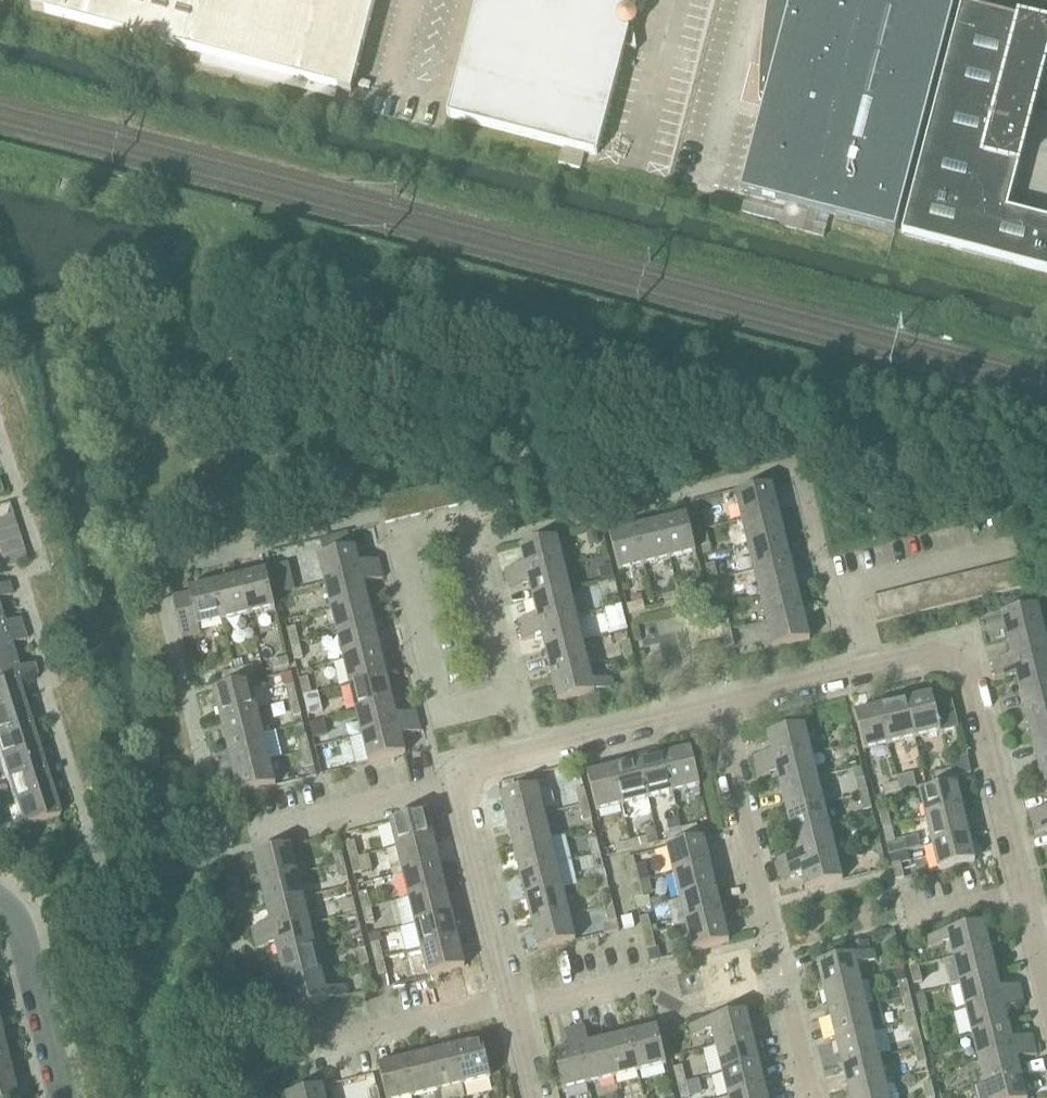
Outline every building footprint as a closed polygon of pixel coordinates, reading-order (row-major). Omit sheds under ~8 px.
[(248,66),(352,93),(376,0),(34,0),(31,10),(248,66)] [(448,117),(597,155),(625,49),(637,52),(634,31),(637,27),(638,22),(637,17),(650,0),(649,0),(479,0),(448,117)] [(764,103),(741,194),(807,211),(830,217),(896,234),(955,5),(938,0),(769,0),(768,5),(764,29),(762,52),(760,76),(759,102),(764,103)] [(903,234),(902,235),(1046,273),(1046,222),(1008,212),(1046,61),(1046,28),(1021,21),(1021,22),(1014,20),(1015,17),(973,5),(972,9),(962,6),(903,234)] [(584,155),(577,153),(563,149),(560,164),(580,170),(584,155)] [(745,204),(742,214),(781,224),(784,214),(745,204)] [(807,211),(802,231),(802,233),(824,239),(830,217),(807,211)] [(736,495),(743,521),(779,512),(773,486),(736,495)] [(14,516),(10,505),(0,508),(0,521),(14,516)] [(749,547),(786,538),(779,512),(743,521),(749,547)] [(698,531),(706,529),(703,514),(694,516),(698,531)] [(17,528),(14,516),(0,521),(0,533),(17,528)] [(688,517),(662,523),(671,560),(697,553),(688,517)] [(645,566),(671,560),(662,523),(636,529),(645,566)] [(21,539),(17,528),(0,533),(0,546),(21,539)] [(645,566),(636,529),(610,536),(619,572),(645,566)] [(706,529),(698,531),(702,547),(710,545),(706,529)] [(596,531),(587,533),(590,544),(599,542),(596,531)] [(325,584),(381,570),(379,561),(360,565),(356,549),(350,551),(346,534),(325,539),(329,556),(319,558),(325,584)] [(749,547),(755,572),(792,564),(786,538),(749,547)] [(2,558),(25,551),(21,539),(0,546),(0,551),(2,558)] [(558,540),(521,549),(528,576),(565,567),(558,540)] [(2,558),(6,570),(28,563),(25,551),(2,558)] [(1022,562),(1010,565),(1016,591),(1029,588),(1022,562)] [(761,598),(798,589),(792,564),(755,572),(761,598)] [(714,565),(707,567),(711,583),(718,581),(714,565)] [(1016,591),(1010,565),(997,568),(1003,594),(1016,591)] [(611,566),(599,569),(602,581),(614,578),(611,566)] [(565,567),(528,576),(534,600),(570,591),(565,567)] [(519,568),(506,571),(509,581),(522,578),(519,568)] [(1003,594),(997,568),(984,571),(991,597),(1003,594)] [(381,570),(368,574),(371,583),(384,580),(381,570)] [(984,571),(972,574),(978,600),(991,597),(984,571)] [(248,606),(250,616),(276,609),(267,572),(248,577),(241,579),(248,606)] [(972,574),(959,577),(965,603),(978,600),(972,574)] [(362,575),(325,584),(332,610),(368,601),(362,575)] [(965,603),(959,577),(946,580),(953,606),(965,603)] [(522,578),(509,581),(511,591),(524,588),(522,578)] [(241,579),(215,585),(224,622),(248,616),(250,616),(248,606),(241,579)] [(934,583),(940,609),(953,606),(946,580),(934,583)] [(722,596),(718,581),(711,583),(714,598),(722,596)] [(921,586),(927,612),(940,609),(934,583),(921,586)] [(0,587),(0,600),(12,597),(8,585),(0,587)] [(174,600),(182,632),(224,622),(215,585),(189,592),(190,596),(174,600)] [(909,589),(915,615),(927,612),(921,586),(909,589)] [(761,598),(768,624),(805,615),(798,589),(761,598)] [(896,593),(902,618),(915,615),(909,589),(896,593)] [(695,590),(679,594),(681,602),(697,598),(695,590)] [(521,630),(577,617),(570,591),(534,600),(538,617),(519,622),(521,630)] [(902,618),(896,593),(883,596),(890,621),(902,618)] [(681,602),(679,594),(665,597),(667,605),(681,602)] [(883,596),(871,599),(877,624),(890,621),(883,596)] [(338,635),(375,626),(368,601),(332,610),(338,635)] [(643,603),(627,607),(629,615),(645,611),(643,603)] [(611,631),(626,627),(621,607),(606,611),(611,631)] [(1001,616),(1008,642),(1045,632),(1039,607),(1001,616)] [(0,613),(0,638),(22,630),(19,620),(8,623),(10,629),(6,630),(0,613)] [(723,635),(731,633),(727,615),(719,617),(723,635)] [(768,624),(774,650),(811,641),(805,615),(768,624)] [(543,637),(546,651),(583,642),(577,617),(521,630),(524,642),(543,637)] [(344,661),(381,652),(375,626),(338,635),(344,661)] [(291,646),(300,644),(296,628),(287,630),(291,646)] [(0,638),(0,662),(14,658),(9,640),(13,639),(15,644),(26,641),(22,630),(0,638)] [(1008,642),(1014,668),(1046,660),(1046,641),(1045,632),(1008,642)] [(735,647),(731,633),(723,635),(726,649),(735,647)] [(546,651),(552,677),(590,668),(583,642),(546,651)] [(633,657),(630,642),(622,644),(626,659),(633,657)] [(304,659),(300,644),(291,646),(295,661),(304,659)] [(387,678),(381,652),(344,661),(351,687),(387,678)] [(0,662),(0,688),(17,682),(17,683),(31,679),(37,677),(33,665),(23,668),(24,673),(20,675),(14,658),(0,662)] [(273,662),(275,670),(290,667),(288,659),(273,662)] [(1006,660),(993,663),(995,673),(1008,670),(1006,660)] [(1014,668),(1020,693),(1046,686),(1046,660),(1014,668)] [(253,667),(248,669),(237,671),(239,680),(255,676),(253,667)] [(590,668),(553,677),(559,703),(596,693),(590,668)] [(1008,670),(995,673),(998,683),(1011,679),(1008,670)] [(239,680),(237,671),(223,675),(225,684),(239,680)] [(291,673),(283,675),(286,687),(295,685),(291,673)] [(357,712),(394,703),(387,678),(351,687),(357,712)] [(304,696),(312,694),(308,679),(300,681),(304,696)] [(613,679),(599,683),(602,692),(615,689),(613,679)] [(24,704),(17,683),(17,682),(0,688),(0,712),(24,704)] [(252,683),(248,684),(214,692),(220,718),(258,709),(252,683)] [(290,703),(298,701),(295,685),(286,687),(290,703)] [(1046,713),(1046,686),(1020,693),(1026,718),(1046,713)] [(319,692),(312,694),(304,696),(309,716),(324,712),(319,692)] [(907,702),(915,738),(958,728),(950,698),(933,702),(932,696),(907,702)] [(302,716),(298,701),(290,703),(293,718),(302,716)] [(907,702),(881,708),(890,744),(915,738),(907,702)] [(394,703),(357,712),(363,736),(400,727),(394,703)] [(0,712),(0,737),(31,727),(24,704),(0,712)] [(864,750),(890,744),(881,708),(855,714),(864,750)] [(258,709),(220,718),(227,744),(264,735),(258,709)] [(416,713),(403,716),(406,726),(419,723),(416,713)] [(1026,718),(1033,744),(1046,740),(1046,713),(1026,718)] [(419,723),(406,726),(408,736),(421,733),(419,723)] [(38,750),(31,727),(0,737),(0,757),(1,761),(38,750)] [(400,727),(363,736),(370,764),(406,755),(400,727)] [(806,727),(768,736),(775,763),(812,754),(806,727)] [(264,735),(227,744),(233,770),(248,766),(270,761),(282,758),(276,732),(264,735)] [(302,754),(311,752),(307,736),(298,738),(302,754)] [(1046,768),(1046,740),(1033,744),(1039,770),(1046,768)] [(9,784),(46,772),(38,750),(1,761),(9,784)] [(666,757),(675,793),(700,787),(691,750),(666,757)] [(315,767),(311,752),(302,754),(306,769),(315,767)] [(653,760),(640,763),(649,799),(675,793),(666,757),(663,757),(662,753),(652,756),(653,760)] [(812,754),(775,763),(781,788),(818,779),(812,754)] [(767,755),(753,758),(756,768),(769,765),(767,755)] [(270,761),(233,770),(239,796),(276,786),(270,761)] [(855,761),(847,763),(849,770),(857,768),(855,761)] [(640,763),(614,769),(623,806),(649,799),(640,763)] [(769,765),(756,768),(758,778),(771,774),(769,765)] [(623,806),(614,769),(589,776),(598,812),(623,806)] [(934,773),(936,782),(952,779),(950,770),(934,773)] [(53,795),(46,772),(9,784),(16,807),(53,795)] [(898,778),(899,783),(901,792),(917,788),(914,775),(898,778)] [(818,779),(781,788),(787,813),(824,804),(818,779)] [(856,781),(860,796),(868,794),(865,779),(856,781)] [(899,783),(883,787),(885,795),(885,796),(901,792),(899,783)] [(926,820),(963,811),(957,785),(920,794),(926,820)] [(508,823),(544,813),(538,788),(501,797),(508,823)] [(576,791),(580,807),(588,805),(584,789),(576,791)] [(868,794),(860,796),(864,812),(872,810),(868,794)] [(53,795),(16,807),(23,829),(60,818),(53,795)] [(831,830),(824,804),(787,813),(794,839),(831,830)] [(588,805),(580,807),(584,823),(592,821),(588,805)] [(933,845),(970,836),(963,811),(926,820),(933,845)] [(1043,811),(1030,815),(1033,824),(1046,821),(1043,811)] [(888,812),(880,814),(883,830),(892,827),(888,812)] [(514,848),(551,839),(544,813),(508,823),(514,848)] [(392,823),(398,849),(435,840),(428,814),(392,823)] [(1033,824),(1035,834),(1046,831),(1046,827),(1046,821),(1033,824)] [(697,825),(681,829),(683,838),(699,834),(697,825)] [(892,827),(883,830),(887,845),(896,843),(892,827)] [(666,833),(668,841),(683,838),(681,829),(666,833)] [(831,830),(794,839),(800,865),(837,856),(831,830)] [(970,836),(933,845),(939,871),(976,862),(970,836)] [(646,838),(631,841),(633,850),(648,846),(646,838)] [(551,839),(514,848),(520,874),(557,865),(551,839)] [(404,875),(441,866),(435,840),(398,849),(404,875)] [(592,858),(600,856),(597,840),(589,842),(592,858)] [(674,875),(711,866),(705,840),(668,849),(674,875)] [(616,845),(618,854),(633,850),(631,841),(616,845)] [(347,845),(351,860),(359,858),(356,843),(347,845)] [(261,882),(298,873),(292,847),(255,856),(261,882)] [(346,864),(342,848),(333,850),(337,866),(346,864)] [(908,852),(890,856),(892,865),(900,864),(901,863),(910,861),(908,852)] [(600,856),(592,858),(596,874),(604,872),(600,856)] [(791,856),(778,859),(780,870),(794,867),(791,856)] [(794,867),(780,870),(783,880),(803,875),(807,890),(843,881),(837,856),(800,865),(794,867)] [(351,860),(355,875),(363,873),(359,858),(351,860)] [(892,865),(896,881),(905,879),(901,863),(900,864),(892,865)] [(349,879),(346,864),(337,866),(341,881),(349,879)] [(526,900),(563,891),(557,865),(520,874),(526,900)] [(404,875),(410,900),(447,891),(441,866),(404,875)] [(717,892),(711,866),(674,875),(681,900),(717,892)] [(628,869),(632,884),(640,882),(636,867),(628,869)] [(261,882),(268,908),(304,899),(298,873),(261,882)] [(640,882),(632,884),(636,900),(644,898),(640,882)] [(410,900),(417,926),(454,917),(447,891),(410,900)] [(570,916),(563,891),(526,900),(533,926),(570,916)] [(605,908),(613,906),(609,891),(601,893),(605,908)] [(717,892),(681,900),(687,926),(724,917),(717,892)] [(368,893),(359,895),(363,911),(372,908),(368,893)] [(304,899),(268,908),(274,935),(311,926),(304,899)] [(617,922),(613,906),(605,908),(609,924),(617,922)] [(372,908),(363,911),(367,926),(376,924),(372,908)] [(570,916),(533,926),(539,951),(576,942),(570,916)] [(625,929),(635,927),(633,916),(622,919),(625,929)] [(417,926),(423,952),(460,943),(454,917),(417,926)] [(724,917),(687,926),(693,952),(730,943),(724,917)] [(641,920),(642,926),(648,950),(656,948),(649,918),(641,920)] [(985,924),(947,933),(954,959),(991,950),(985,924)] [(266,926),(253,930),(255,940),(268,936),(266,926)] [(311,926),(274,935),(280,959),(317,950),(311,926)] [(941,935),(928,938),(930,948),(944,945),(941,935)] [(268,936),(255,940),(258,950),(271,946),(268,936)] [(818,965),(824,990),(862,981),(858,966),(877,961),(874,951),(870,952),(867,941),(849,945),(852,957),(818,965)] [(380,943),(371,946),(375,962),(384,960),(380,943)] [(429,978),(466,969),(460,943),(423,952),(429,978)] [(366,949),(357,951),(361,967),(370,965),(366,949)] [(280,959),(286,985),(323,976),(317,950),(280,959)] [(960,984),(997,975),(991,950),(954,959),(960,984)] [(399,956),(391,958),(394,969),(402,967),(399,956)] [(384,960),(386,971),(394,969),(391,958),(384,960)] [(376,962),(375,962),(378,973),(386,971),(384,960),(376,962)] [(919,967),(910,969),(914,985),(923,983),(919,967)] [(997,975),(960,984),(966,1009),(1003,1000),(997,975)] [(323,976),(286,985),(293,1011),(330,1002),(330,1001),(336,999),(336,1000),(349,997),(347,987),(334,990),(333,986),(326,988),(323,976)] [(831,1016),(868,1007),(862,981),(824,990),(831,1016)] [(902,999),(910,997),(907,982),(898,984),(902,999)] [(1020,985),(1007,989),(1009,998),(1022,995),(1020,985)] [(1022,995),(1009,998),(1011,1008),(1024,1005),(1022,995)] [(914,1012),(910,997),(902,999),(906,1014),(914,1012)] [(1003,1000),(966,1009),(973,1035),(1010,1026),(1003,1000)] [(868,1007),(831,1016),(837,1041),(874,1032),(873,1030),(886,1027),(881,1006),(868,1009),(868,1007)] [(747,1013),(710,1022),(716,1047),(754,1038),(747,1013)] [(706,1033),(704,1024),(691,1027),(693,1036),(706,1033)] [(1010,1026),(973,1035),(979,1060),(1016,1051),(1010,1026)] [(585,1027),(575,1029),(578,1042),(588,1040),(585,1027)] [(575,1029),(565,1032),(568,1045),(578,1042),(575,1029)] [(632,1036),(641,1072),(667,1066),(658,1029),(632,1036)] [(843,1067),(880,1058),(874,1032),(837,1041),(843,1067)] [(911,1034),(914,1049),(923,1047),(919,1032),(911,1034)] [(606,1042),(615,1079),(641,1072),(632,1036),(606,1042)] [(1032,1036),(1019,1039),(1021,1049),(1034,1046),(1032,1036)] [(754,1038),(716,1047),(722,1073),(760,1064),(754,1038)] [(606,1042),(580,1048),(589,1085),(615,1079),(606,1042)] [(484,1043),(458,1049),(466,1085),(492,1079),(484,1043)] [(1034,1046),(1021,1049),(1024,1059),(1037,1056),(1034,1046)] [(923,1047),(914,1049),(918,1065),(927,1063),(923,1047)] [(580,1048),(554,1055),(564,1092),(589,1085),(580,1048)] [(440,1091),(466,1085),(458,1049),(432,1055),(440,1091)] [(11,1076),(5,1051),(0,1052),(0,1079),(11,1076)] [(1016,1051),(979,1060),(985,1086),(1022,1077),(1016,1051)] [(432,1055),(406,1062),(414,1097),(440,1091),(432,1055)] [(849,1092),(886,1083),(880,1058),(843,1067),(849,1092)] [(414,1097),(406,1062),(380,1068),(387,1097),(413,1097),(414,1097)] [(722,1073),(729,1097),(730,1097),(766,1089),(760,1064),(722,1073)] [(675,1069),(678,1085),(687,1083),(683,1067),(675,1069)] [(11,1076),(0,1079),(0,1097),(16,1097),(11,1076)] [(977,1089),(979,1097),(1027,1097),(1022,1077),(985,1086),(985,1087),(977,1089)] [(678,1085),(682,1097),(691,1097),(687,1083),(678,1085)] [(886,1083),(849,1092),(851,1097),(890,1097),(886,1083)] [(931,1083),(923,1085),(926,1097),(935,1097),(931,1083)] [(324,1088),(288,1097),(327,1097),(324,1088)] [(378,1089),(370,1091),(372,1097),(380,1097),(378,1089)] [(766,1089),(730,1097),(768,1097),(766,1089)]
